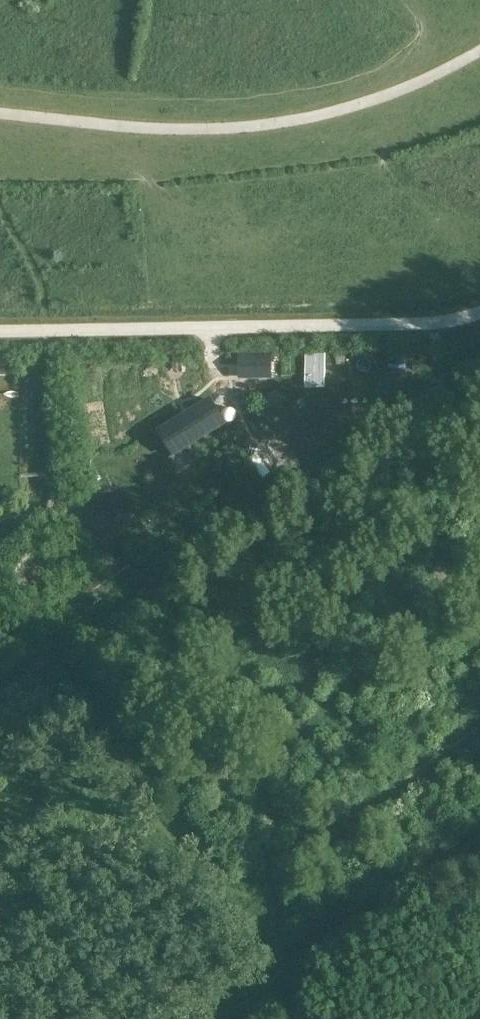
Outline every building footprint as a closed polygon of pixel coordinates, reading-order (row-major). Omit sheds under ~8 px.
[(239,376),(271,376),(271,356),(239,356),(239,376)] [(209,400),(158,431),(173,455),(224,423),(209,400)]
